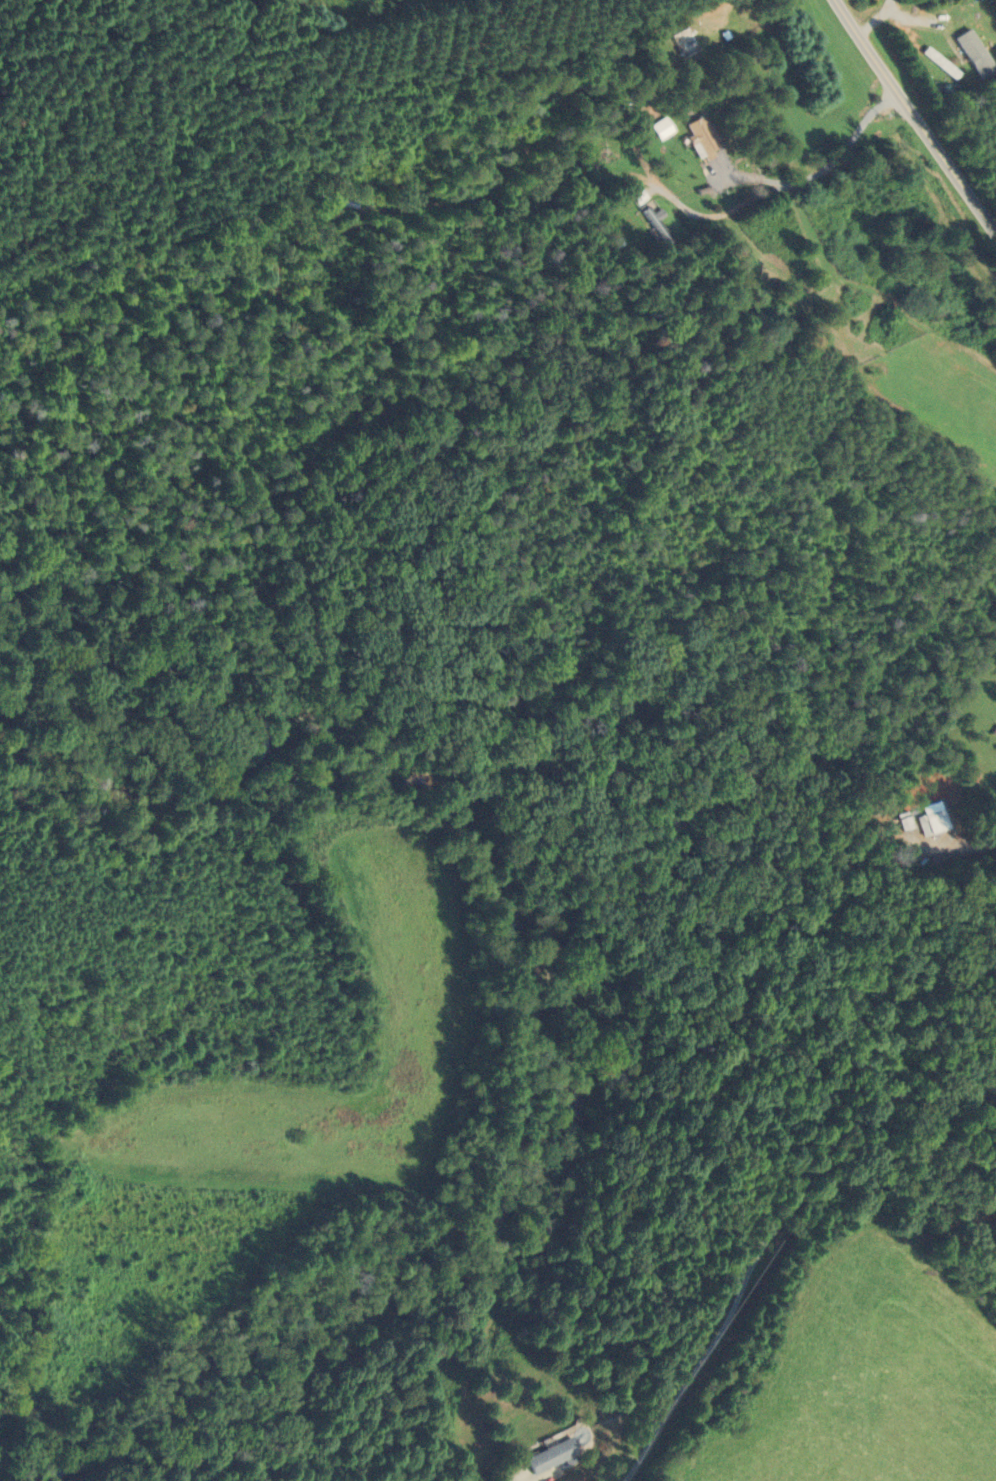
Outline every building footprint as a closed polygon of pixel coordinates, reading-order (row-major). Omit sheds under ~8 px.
[(668,35),(682,61),(701,50),(687,25),(668,35)] [(961,32),(981,69),(989,65),(969,28),(961,32)] [(713,155),(710,151),(720,146),(703,114),(682,125),(701,161),(713,155)] [(673,131),(665,117),(650,125),(658,139),(673,131)] [(657,219),(663,216),(653,201),(640,210),(664,247),(672,241),(657,219)] [(916,817),(922,836),(948,828),(942,809),(916,817)] [(522,1457),(529,1475),(565,1461),(567,1468),(579,1463),(570,1439),(522,1457)]
